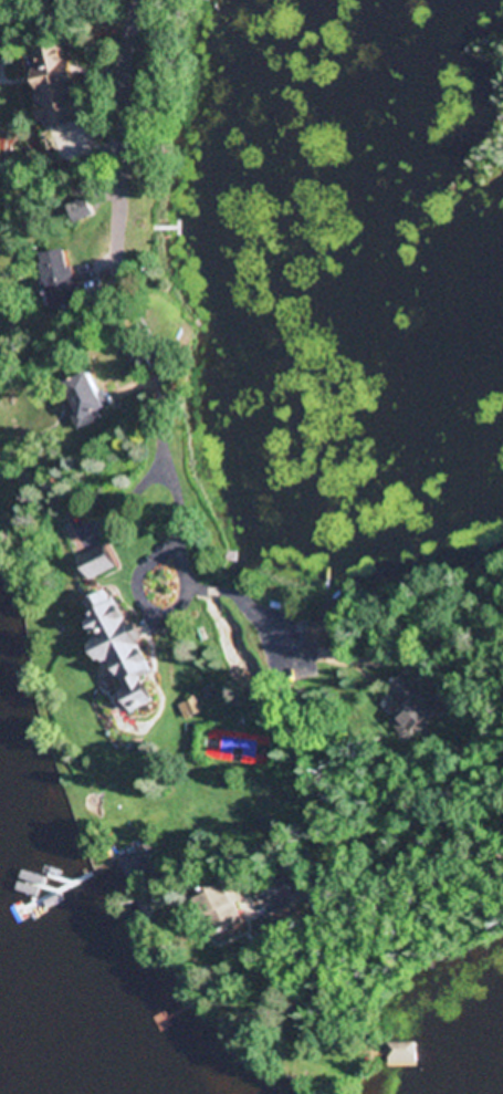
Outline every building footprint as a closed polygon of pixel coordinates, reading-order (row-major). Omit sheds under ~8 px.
[(88,121),(74,43),(33,51),(47,129),(88,121)] [(78,305),(69,250),(44,253),(52,308),(78,305)] [(137,370),(147,366),(142,355),(133,358),(137,370)] [(82,430),(114,415),(93,372),(61,387),(82,430)] [(120,570),(110,545),(82,557),(93,582),(120,570)] [(85,603),(107,666),(116,663),(134,713),(157,705),(147,678),(153,676),(122,590),(85,603)] [(337,610),(313,610),(313,643),(337,643),(337,610)] [(407,707),(391,723),(409,741),(439,710),(404,676),(390,690),(407,707)] [(237,877),(198,895),(218,939),(248,925),(239,904),(248,900),(237,877)] [(418,1043),(388,1043),(388,1067),(418,1067),(418,1043)]
